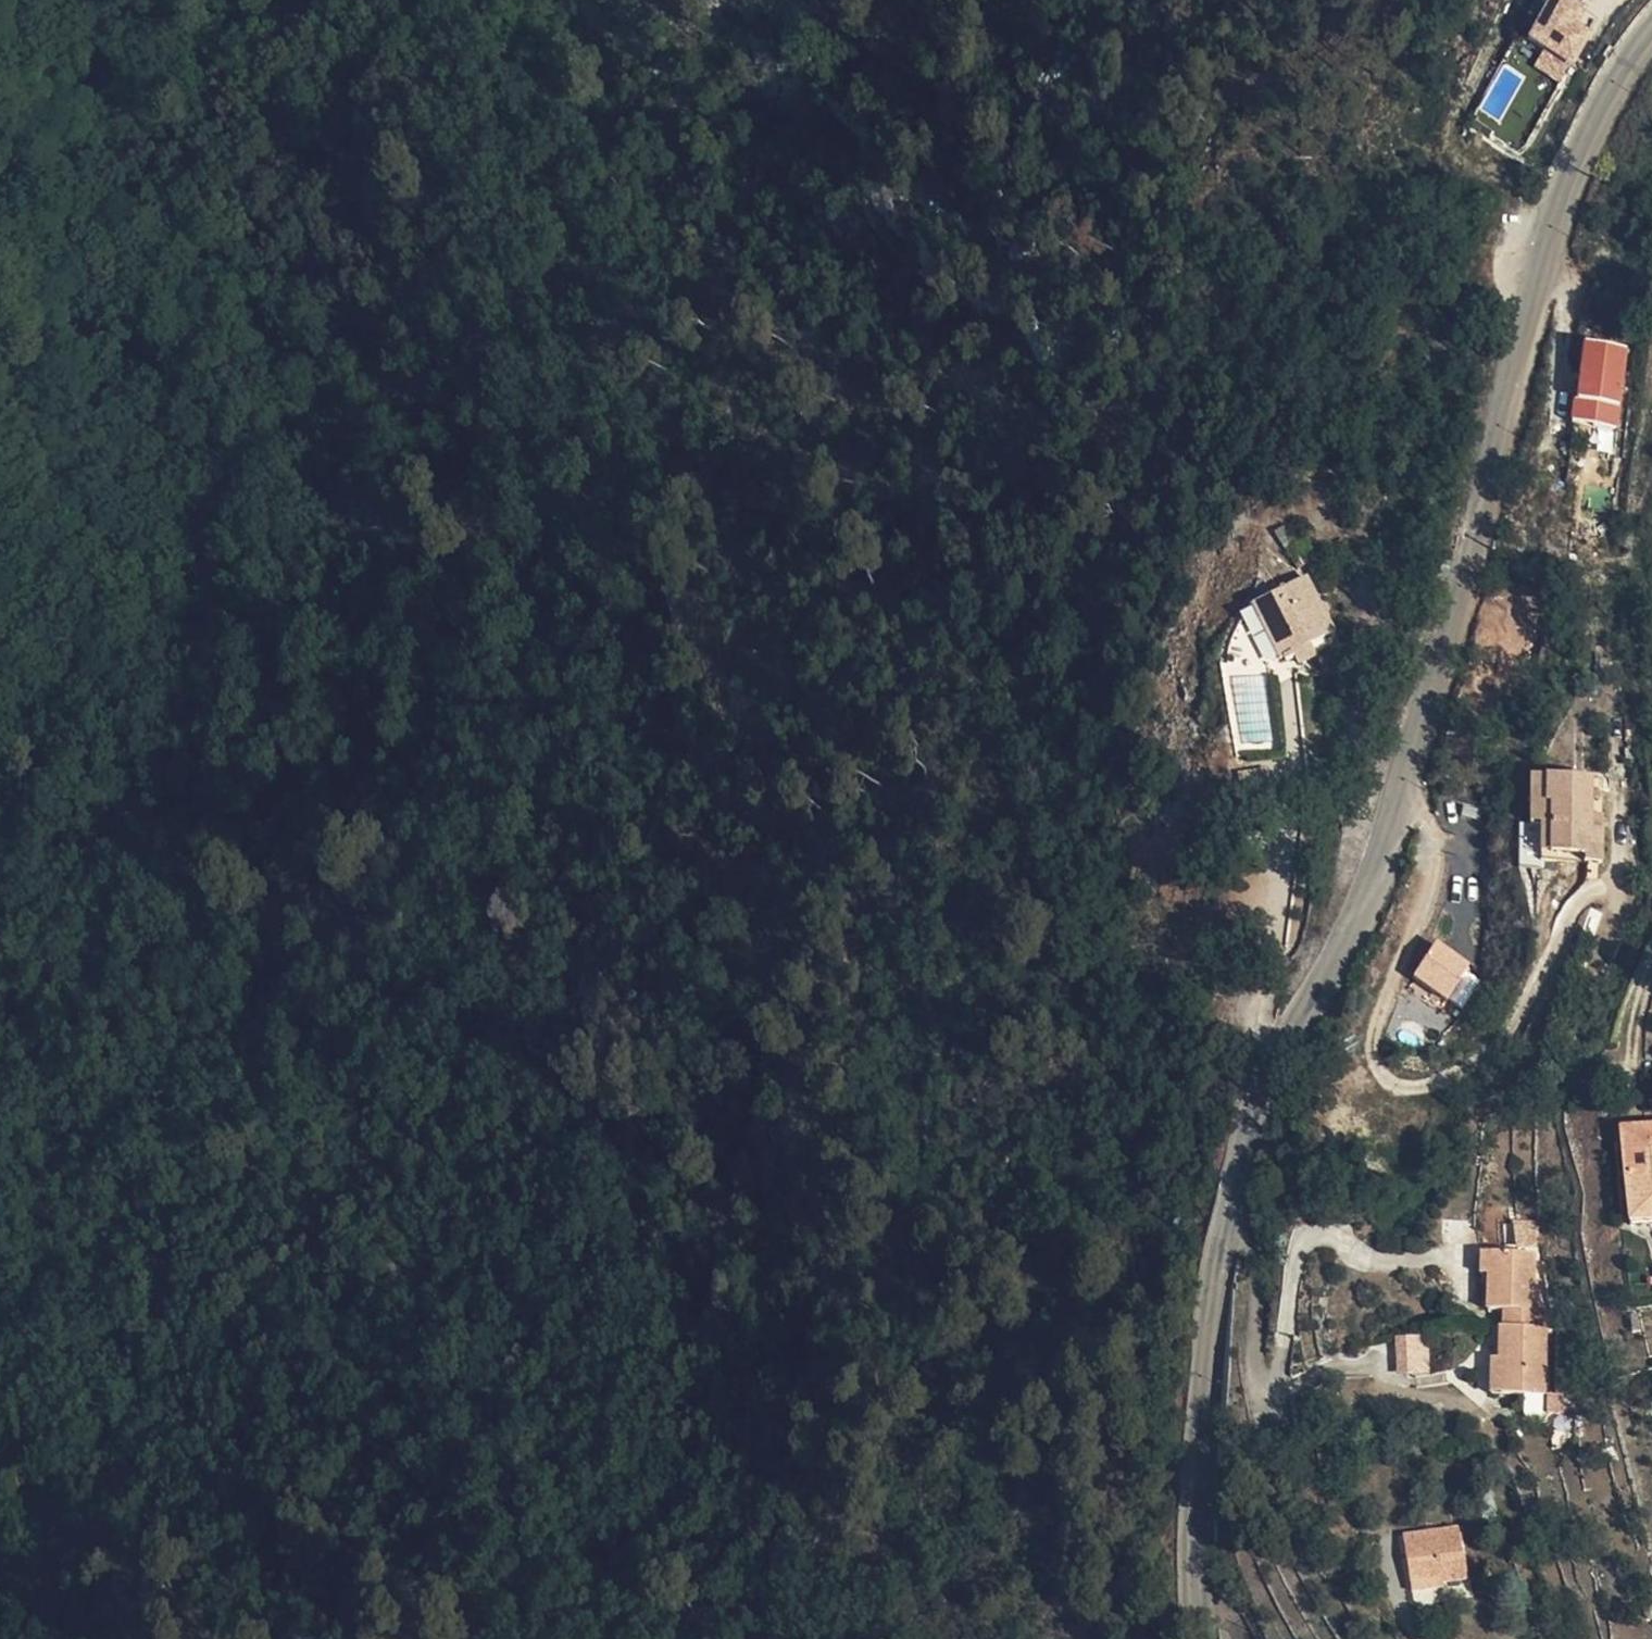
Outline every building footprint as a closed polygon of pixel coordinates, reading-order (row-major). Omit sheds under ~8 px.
[(1602,14),(1579,0),(1546,0),(1526,35),(1544,46),(1533,65),(1562,82),(1602,14)] [(1616,425),(1632,345),(1585,336),(1570,416),(1616,425)] [(1293,656),(1315,646),(1333,637),(1307,575),(1249,603),(1276,664),(1282,660),(1286,666),(1296,661),(1293,656)] [(1388,622),(1390,609),(1377,605),(1375,619),(1388,622)] [(1521,866),(1583,867),(1586,857),(1607,856),(1608,818),(1588,820),(1587,768),(1534,770),(1534,820),(1522,821),(1521,866)] [(1433,938),(1411,978),(1448,998),(1470,959),(1433,938)] [(1328,1117),(1328,1104),(1310,1107),(1309,1119),(1328,1117)] [(1623,1125),(1627,1199),(1651,1198),(1651,1122),(1623,1125)] [(1502,1325),(1542,1326),(1543,1307),(1533,1306),(1534,1275),(1534,1250),(1478,1249),(1477,1269),(1482,1269),(1492,1270),(1490,1299),(1489,1306),(1504,1308),(1502,1325)] [(1480,1297),(1490,1299),(1492,1270),(1482,1269),(1480,1297)] [(1533,1306),(1543,1307),(1543,1276),(1534,1275),(1533,1306)] [(1501,1358),(1493,1359),(1492,1359),(1489,1392),(1549,1393),(1552,1326),(1542,1326),(1502,1325),(1501,1338),(1501,1358)] [(1428,1373),(1425,1332),(1393,1334),(1396,1375),(1428,1373)] [(1493,1338),(1493,1359),(1501,1358),(1501,1338),(1493,1338)] [(1466,1574),(1458,1525),(1405,1534),(1411,1590),(1446,1585),(1444,1576),(1466,1574)]
